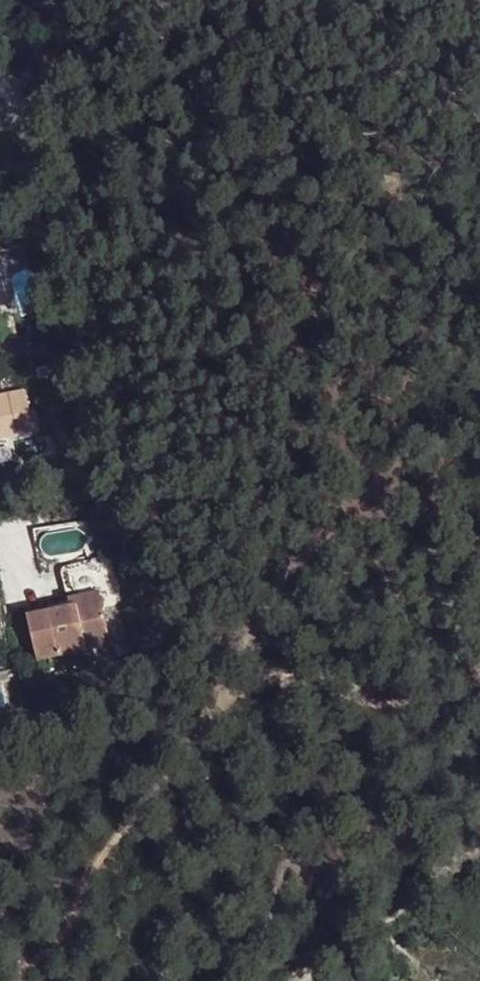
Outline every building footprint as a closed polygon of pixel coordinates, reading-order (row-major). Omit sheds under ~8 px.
[(9,429),(8,423),(24,421),(16,384),(0,387),(0,430),(9,429)] [(63,598),(16,609),(21,632),(27,654),(98,637),(86,584),(61,590),(63,598)]
